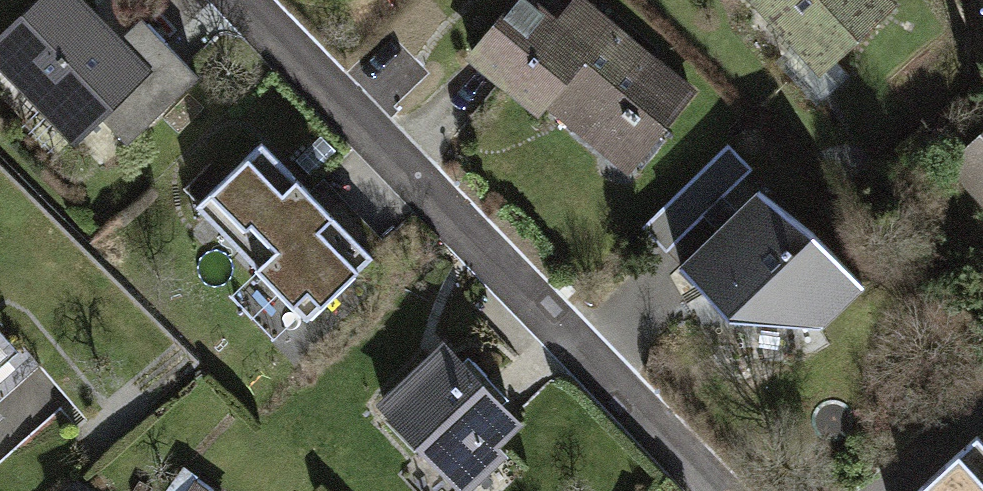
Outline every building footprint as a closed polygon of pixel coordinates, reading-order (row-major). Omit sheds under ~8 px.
[(75,0),(56,0),(0,55),(0,73),(83,157),(112,128),(138,154),(204,88),(146,30),(126,51),(97,22),(75,0)] [(885,0),(745,0),(823,85),(899,15),(885,0)] [(628,183),(694,105),(579,8),(558,33),(525,5),(471,70),(492,87),(541,129),(551,118),(628,183)] [(299,319),(367,253),(308,193),(252,136),(185,201),(299,319)] [(957,173),(982,199),(982,148),(957,173)] [(810,224),(752,183),(676,263),(701,287),(725,309),(816,321),(859,279),(810,224)] [(450,340),(379,405),(457,490),(471,490),(510,456),(502,447),(527,425),(497,392),(450,340)] [(0,342),(0,368),(13,356),(0,342)] [(957,490),(982,490),(982,465),(957,490)] [(203,476),(190,490),(219,490),(203,476)]
